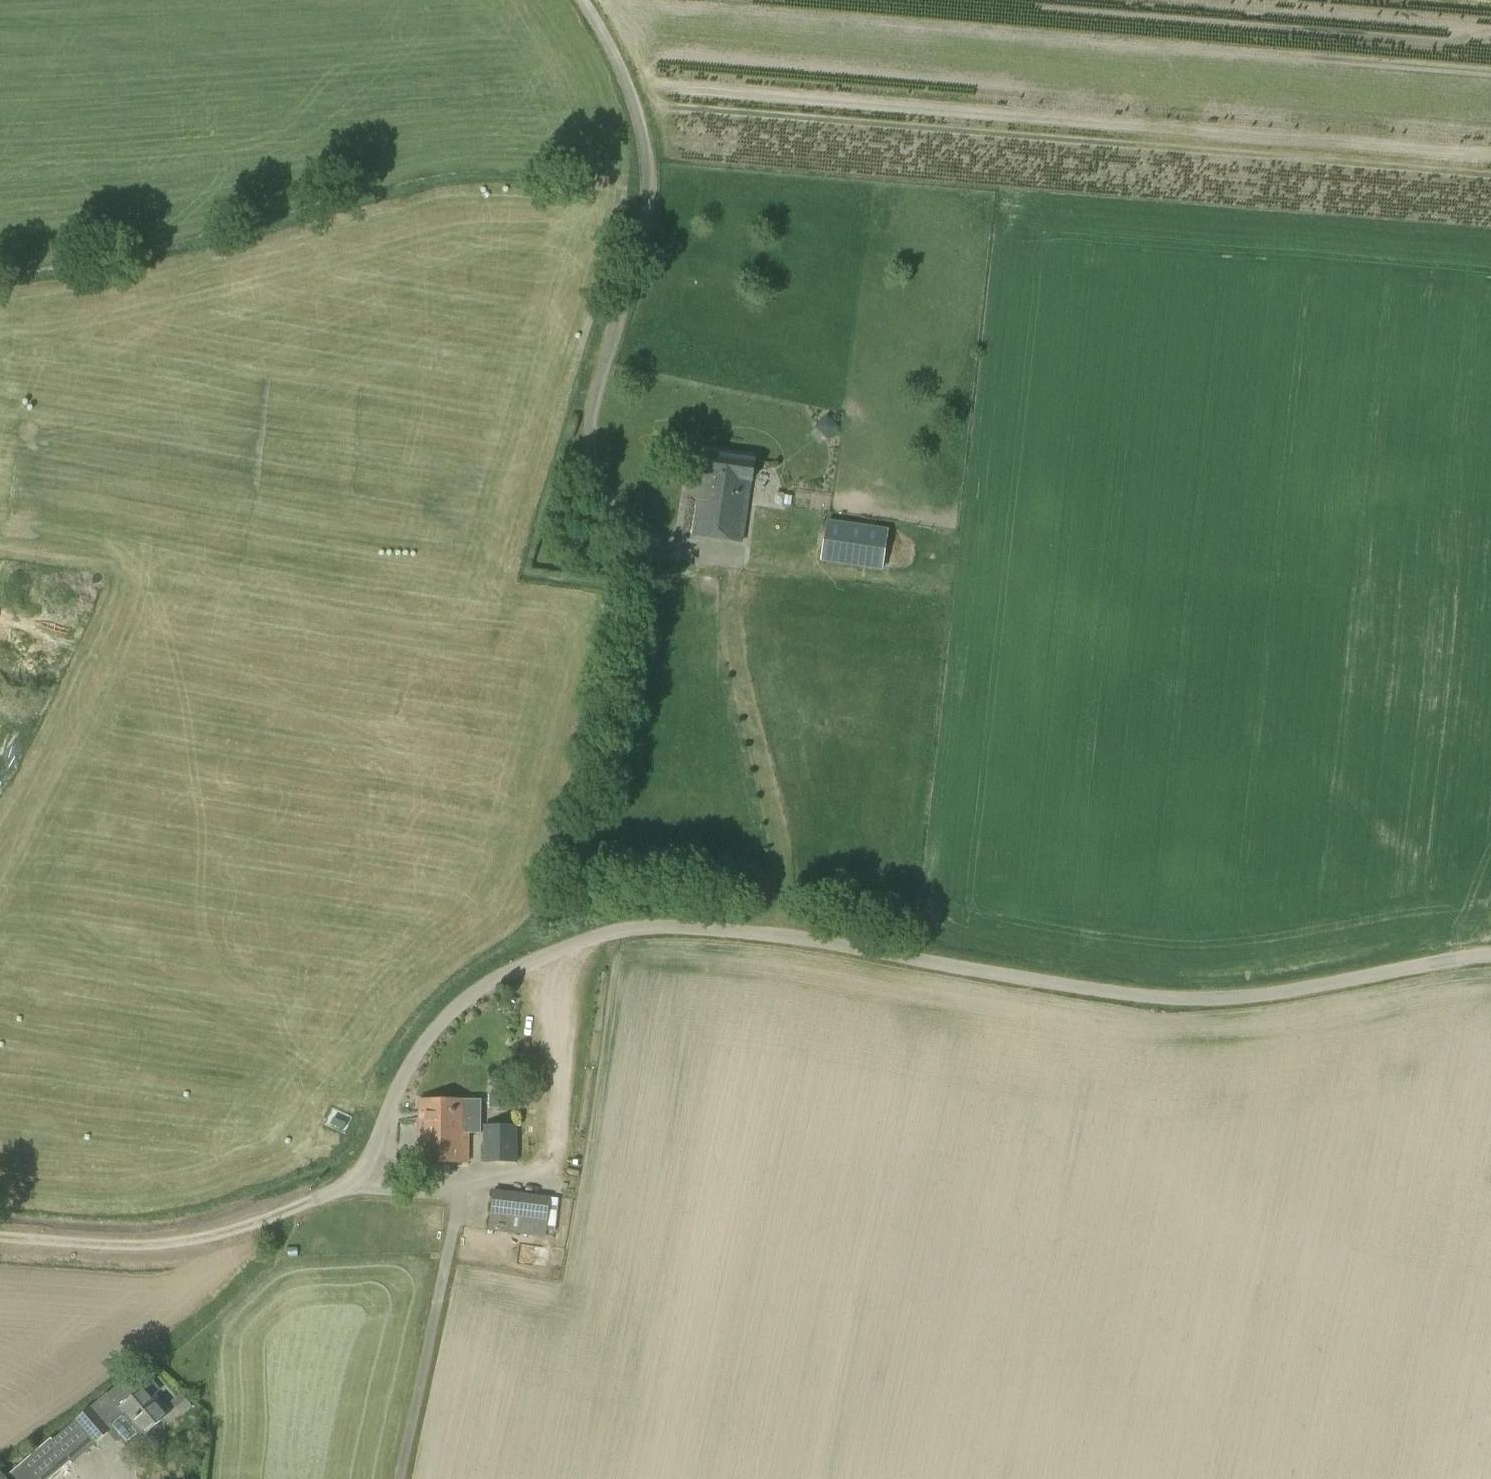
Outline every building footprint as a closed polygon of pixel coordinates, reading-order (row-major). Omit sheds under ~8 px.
[(765,483),(768,463),(703,453),(700,471),(704,472),(695,535),(739,542),(748,480),(765,483)] [(889,529),(827,520),(821,562),(883,571),(889,529)] [(517,1109),(517,1095),(488,1095),(488,1108),(517,1109)] [(419,1100),(419,1161),(468,1161),(468,1140),(468,1133),(482,1132),(482,1099),(468,1099),(452,1100),(419,1100)] [(334,1117),(331,1124),(343,1130),(346,1123),(334,1117)] [(518,1162),(519,1125),(484,1125),(484,1162),(518,1162)] [(493,1190),(488,1230),(518,1233),(522,1193),(493,1190)] [(161,1389),(153,1379),(136,1392),(128,1382),(122,1381),(108,1393),(107,1392),(53,1439),(51,1437),(5,1477),(7,1478),(50,1478),(71,1461),(72,1462),(77,1458),(113,1428),(110,1423),(123,1412),(143,1435),(171,1411),(156,1393),(161,1389)] [(183,1415),(193,1405),(181,1393),(171,1402),(183,1415)]
